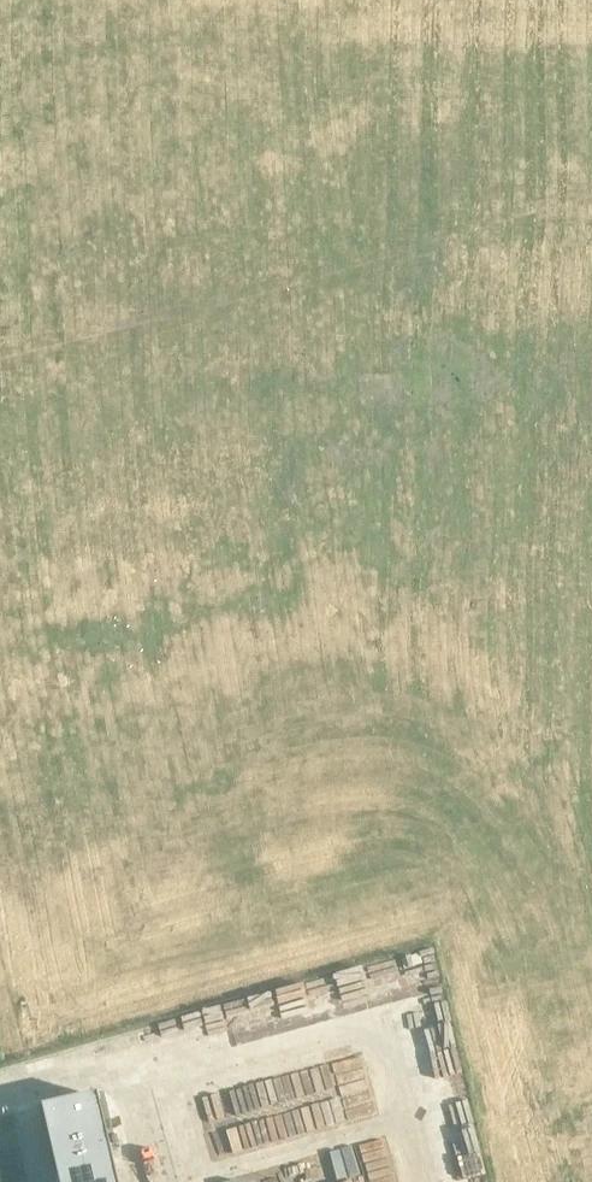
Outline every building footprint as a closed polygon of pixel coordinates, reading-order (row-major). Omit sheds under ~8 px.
[(99,1097),(45,1109),(61,1181),(119,1181),(99,1097)]
